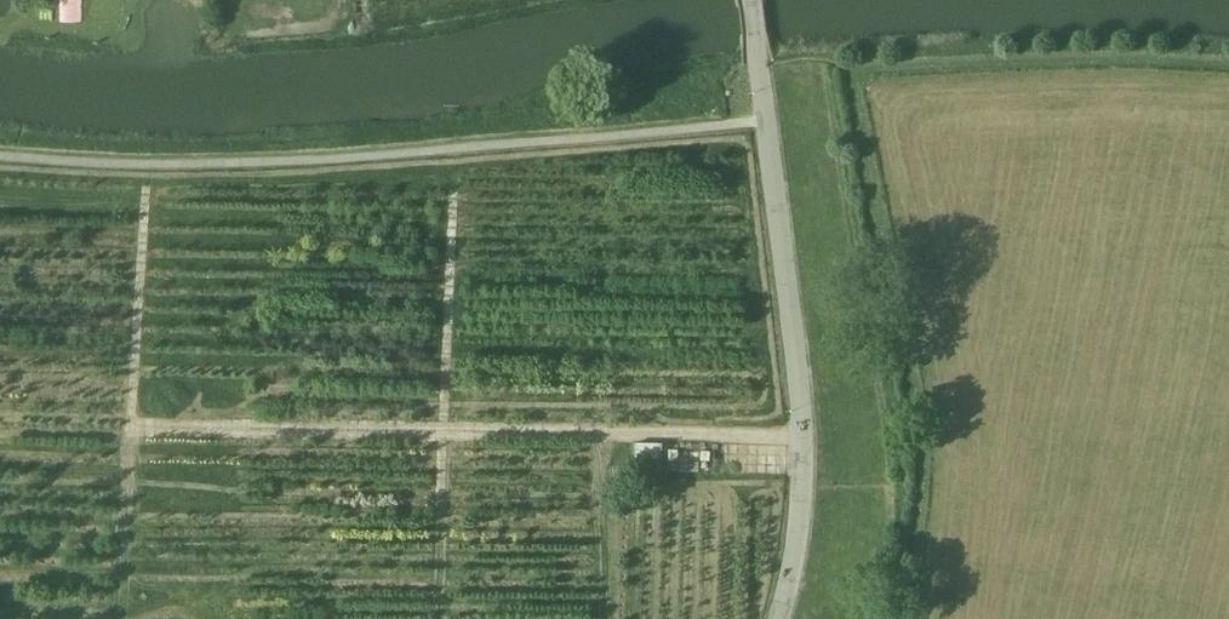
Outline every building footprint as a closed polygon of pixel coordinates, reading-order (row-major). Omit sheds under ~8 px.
[(619,466),(667,467),(668,434),(620,433),(619,466)]
